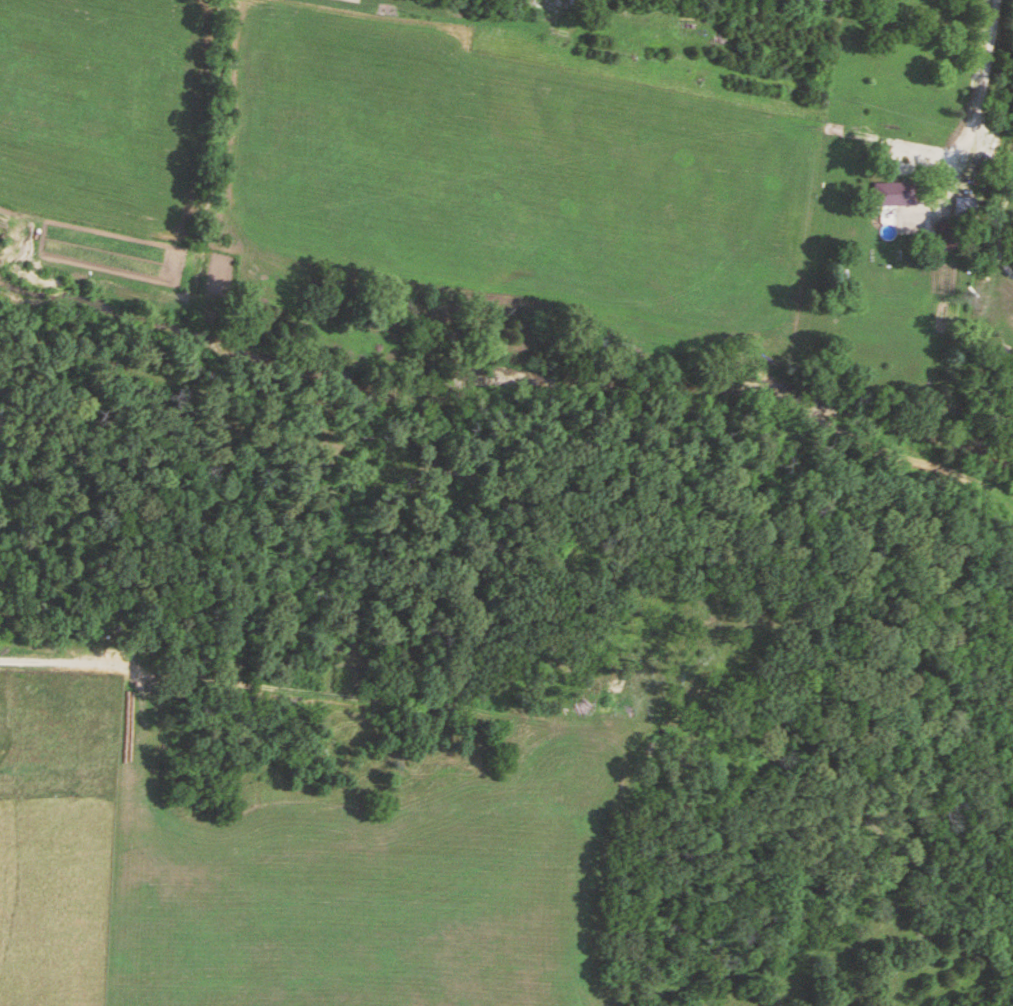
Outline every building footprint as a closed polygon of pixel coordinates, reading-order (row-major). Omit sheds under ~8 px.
[(873,182),(873,206),(919,206),(919,181),(873,182)]
